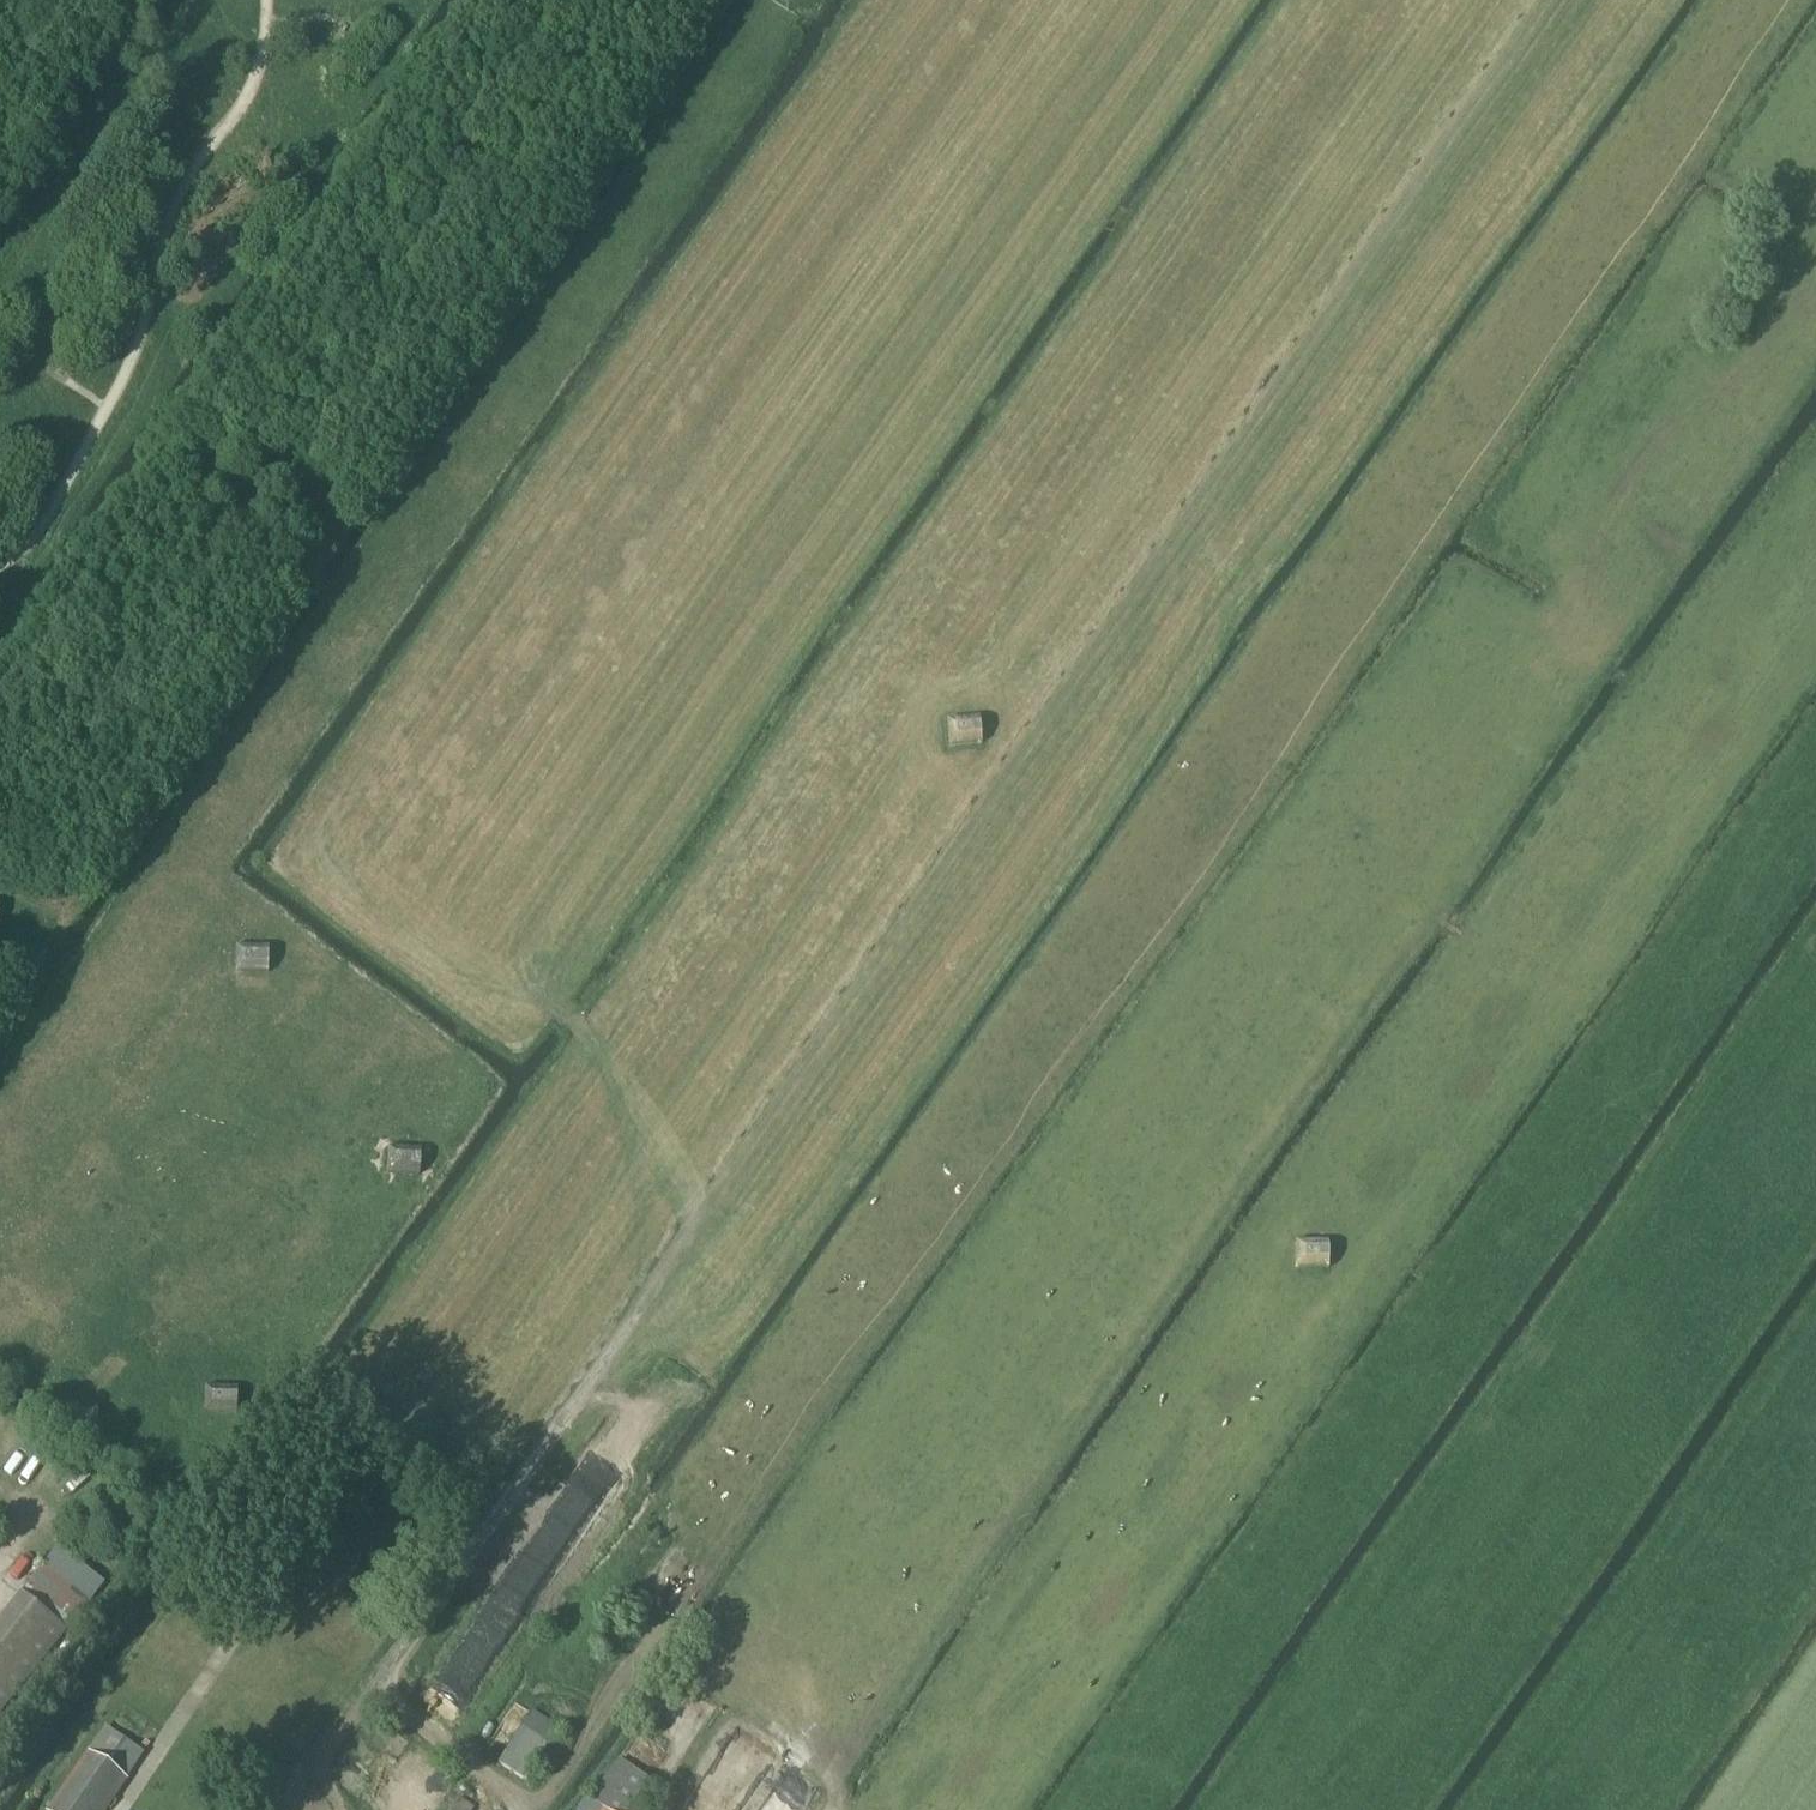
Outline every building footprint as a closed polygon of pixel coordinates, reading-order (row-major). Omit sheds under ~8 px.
[(946,721),(949,747),(981,744),(978,717),(946,721)] [(235,973),(268,973),(268,947),(236,947),(235,973)] [(386,1174),(418,1175),(420,1149),(387,1147),(386,1174)] [(1295,1269),(1327,1269),(1327,1242),(1295,1242),(1295,1269)] [(204,1387),(203,1413),(236,1414),(237,1388),(204,1387)] [(64,1432),(97,1432),(97,1405),(65,1405),(64,1432)] [(55,1549),(0,1619),(0,1711),(100,1585),(55,1549)] [(534,1712),(519,1734),(497,1765),(524,1784),(561,1731),(534,1712)] [(46,1809),(103,1809),(123,1780),(141,1757),(91,1720),(45,1783),(58,1794),(46,1809)] [(603,1809),(645,1809),(660,1790),(619,1760),(590,1800),(603,1809)] [(585,1800),(577,1809),(599,1809),(585,1800)]
